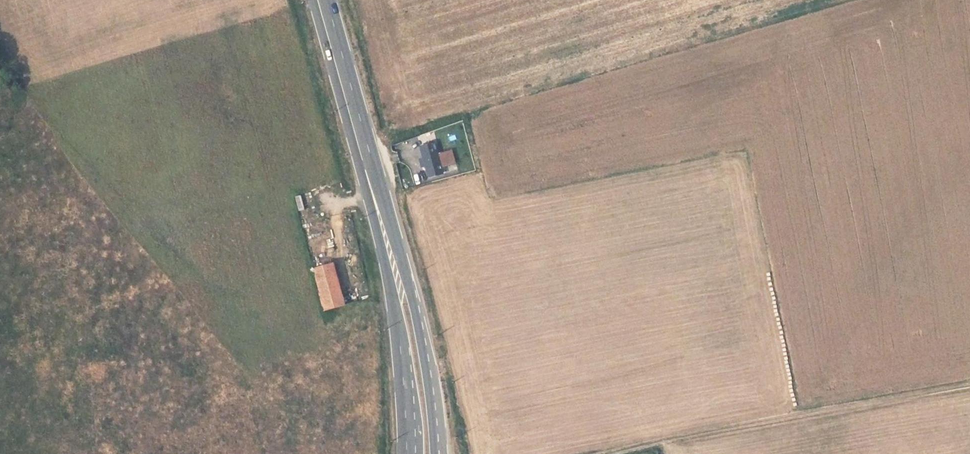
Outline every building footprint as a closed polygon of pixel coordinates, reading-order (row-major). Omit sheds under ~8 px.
[(453,191),(444,158),(431,161),(442,196),(453,191)] [(300,195),(294,197),(299,211),(304,209),(300,195)] [(318,275),(326,314),(347,309),(337,268),(317,272),(318,275)]
